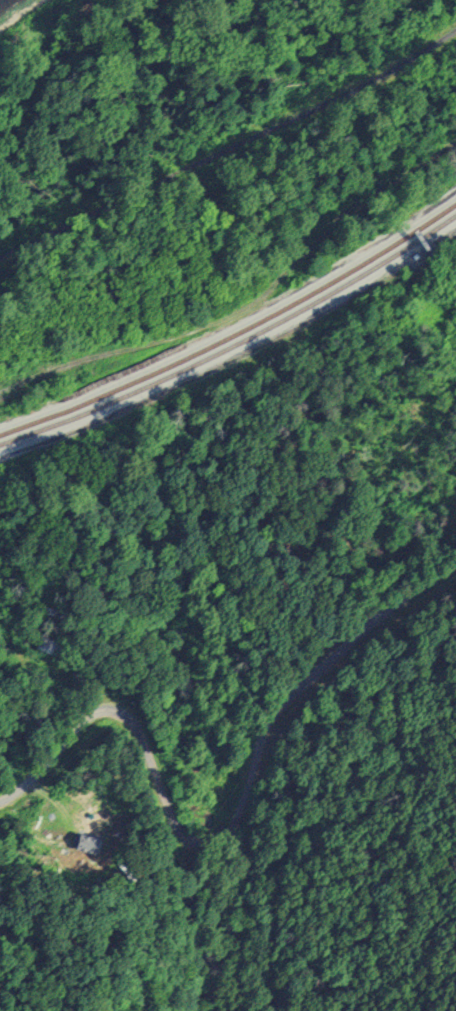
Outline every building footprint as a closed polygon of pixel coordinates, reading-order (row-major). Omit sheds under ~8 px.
[(34,649),(66,658),(70,645),(38,635),(34,649)]
